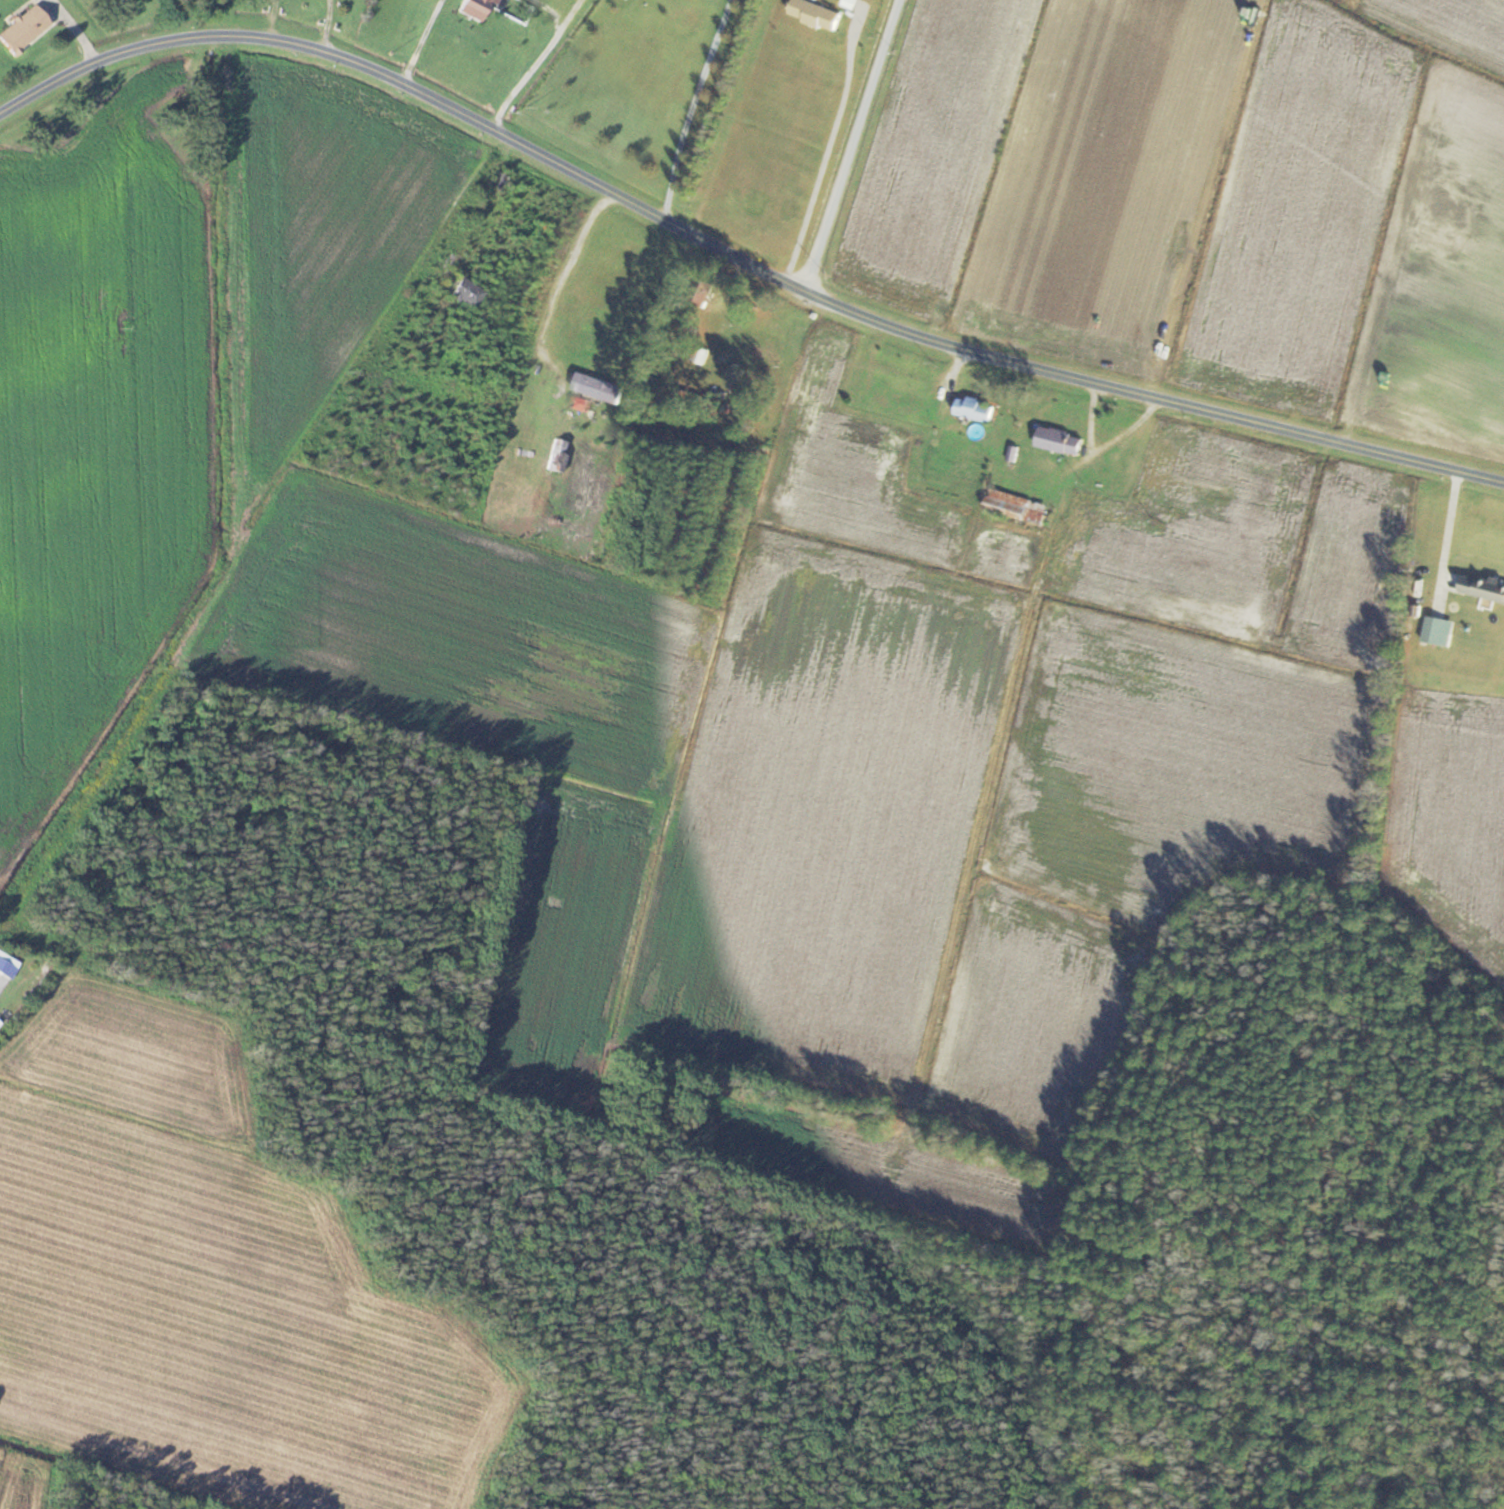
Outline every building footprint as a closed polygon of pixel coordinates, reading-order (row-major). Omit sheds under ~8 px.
[(459,12),(482,21),(491,0),(464,0),(459,12)] [(837,33),(844,14),(807,0),(797,0),(791,16),(837,33)] [(13,56),(51,27),(35,4),(0,30),(0,39),(13,56)] [(488,182),(497,189),(507,176),(498,169),(488,182)] [(473,310),(485,292),(452,269),(439,288),(473,310)] [(712,353),(702,345),(693,357),(703,365),(712,353)] [(624,385),(629,366),(595,356),(588,378),(600,381),(597,390),(611,395),(615,382),(624,385)] [(993,423),(997,405),(961,396),(957,414),(993,423)] [(1082,455),(1086,435),(1042,427),(1038,447),(1082,455)] [(560,472),(569,442),(557,438),(548,468),(560,472)] [(1465,573),(1461,592),(1503,601),(1503,581),(1465,573)]
